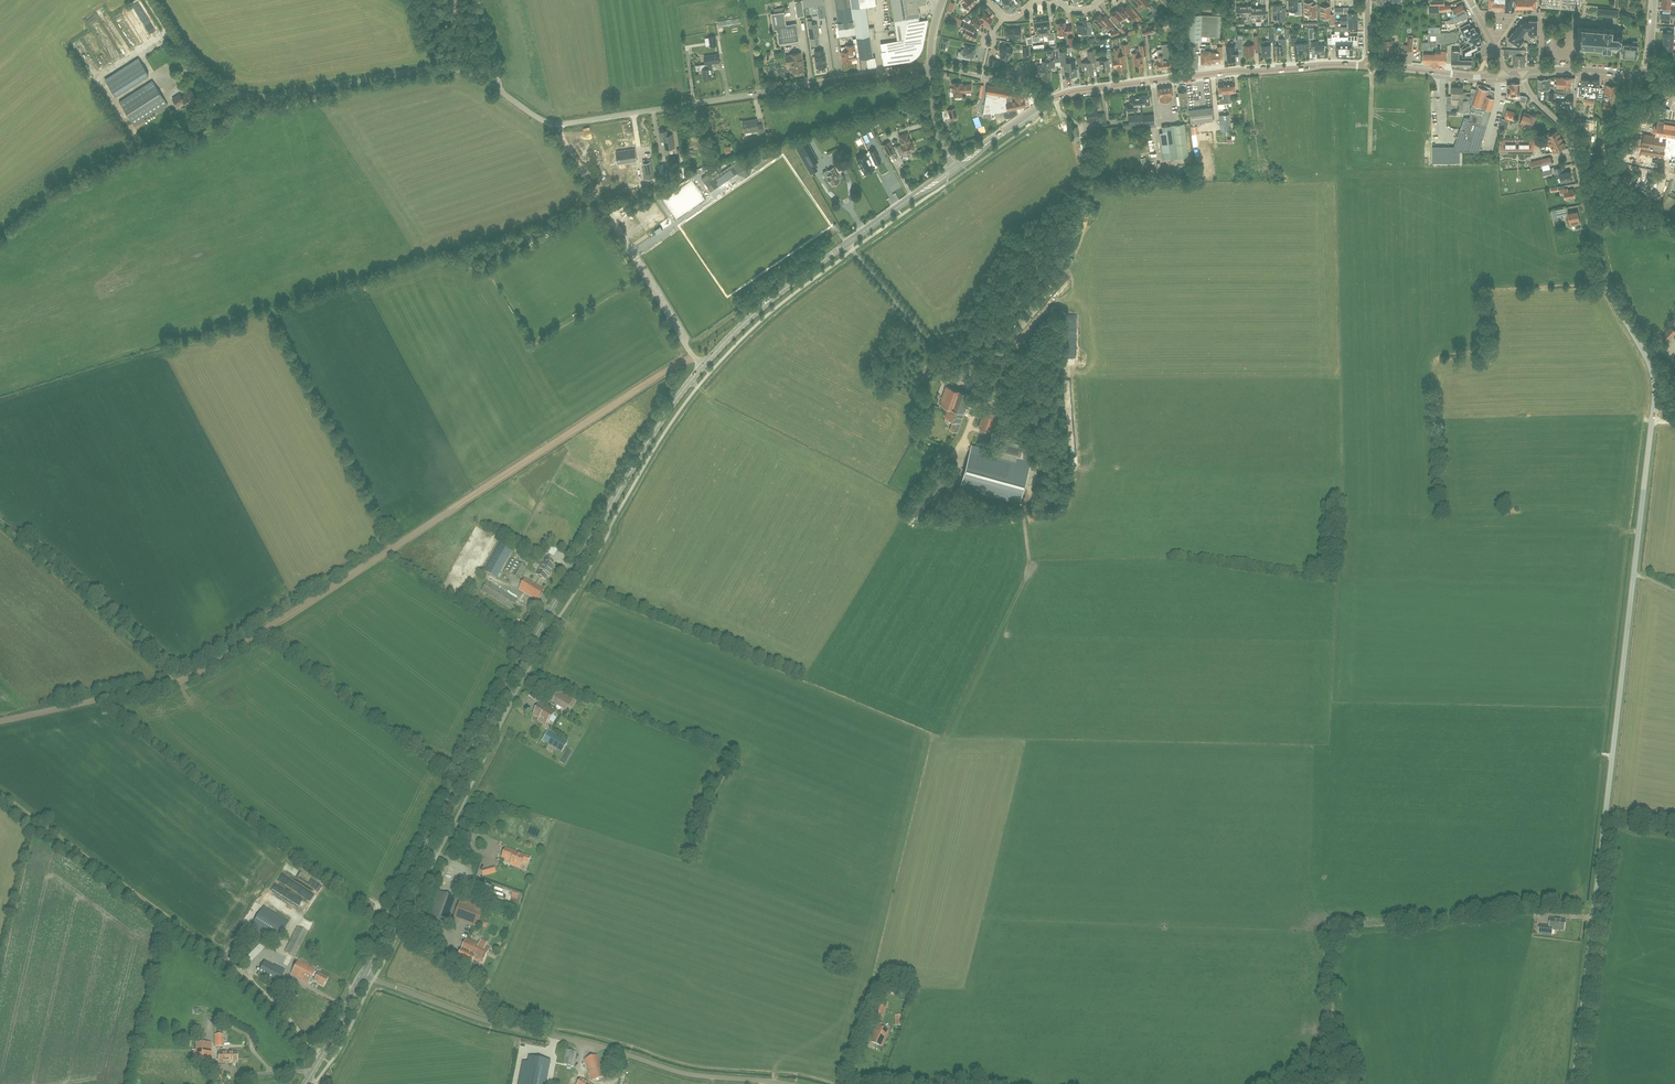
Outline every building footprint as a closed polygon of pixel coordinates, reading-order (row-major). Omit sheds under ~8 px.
[(838,28),(836,29),(837,36),(840,36),(855,34),(850,0),(834,0),(838,28)] [(855,34),(860,60),(873,58),(870,39),(865,6),(876,5),(875,0),(850,0),(855,34)] [(894,21),(917,17),(919,17),(918,6),(917,0),(890,0),(894,21)] [(975,0),(960,0),(962,2),(962,3),(967,9),(977,2),(975,0)] [(1017,2),(1015,0),(1004,0),(1002,2),(1009,11),(1009,10),(1011,10),(1013,9),(1013,7),(1015,5),(1017,2)] [(1146,0),(1132,0),(1137,7),(1136,7),(1140,11),(1144,8),(1149,4),(1146,0)] [(1297,2),(1297,0),(1289,0),(1289,11),(1294,10),(1295,14),(1302,14),(1302,7),(1298,7),(1297,2)] [(1489,8),(1495,9),(1495,10),(1497,10),(1500,10),(1500,9),(1505,9),(1505,0),(1490,0),(1489,8)] [(1505,9),(1505,11),(1511,11),(1515,12),(1515,9),(1515,7),(1513,7),(1514,0),(1505,0),(1505,9)] [(1515,9),(1523,10),(1523,8),(1538,8),(1538,3),(1538,0),(1515,0),(1515,4),(1515,7),(1515,9)] [(1671,4),(1671,0),(1666,0),(1662,0),(1662,8),(1670,9),(1670,8),(1674,9),(1674,5),(1671,4)] [(804,18),(801,2),(794,3),(797,19),(804,18)] [(1317,17),(1316,10),(1316,5),(1313,5),(1313,2),(1305,2),(1305,14),(1310,14),(1310,17),(1317,17)] [(1279,21),(1286,20),(1286,13),(1282,13),(1282,5),(1274,5),(1274,18),(1279,18),(1279,21)] [(1456,23),(1461,20),(1469,16),(1468,13),(1467,13),(1462,5),(1452,10),(1455,17),(1448,21),(1449,24),(1455,23),(1456,23)] [(1116,9),(1116,10),(1125,20),(1128,17),(1131,20),(1136,16),(1127,6),(1124,8),(1122,6),(1121,6),(1120,6),(1119,8),(1119,9),(1117,10),(1116,9)] [(1330,24),(1334,24),(1334,14),(1330,15),(1330,7),(1321,7),(1321,18),(1330,17),(1330,24)] [(1353,20),(1358,20),(1358,12),(1349,12),(1349,7),(1335,8),(1335,14),(1344,14),(1344,13),(1348,13),(1348,17),(1341,17),(1341,20),(1352,20),(1353,20)] [(103,8),(97,11),(103,20),(108,16),(103,8)] [(1616,10),(1598,9),(1598,16),(1619,18),(1619,10),(1616,10)] [(1121,22),(1122,21),(1120,20),(1123,18),(1125,20),(1116,10),(1114,11),(1113,11),(1111,13),(1111,14),(1110,14),(1116,20),(1113,23),(1119,29),(1123,25),(1121,22)] [(1156,10),(1150,15),(1148,16),(1151,21),(1153,19),(1159,14),(1156,10)] [(1661,14),(1661,20),(1664,21),(1664,22),(1670,22),(1670,19),(1673,20),(1673,19),(1674,19),(1674,12),(1671,12),(1670,14),(1661,14)] [(778,39),(798,35),(796,24),(786,26),(783,13),(770,15),(773,31),(776,31),(778,39)] [(979,19),(978,21),(973,18),(971,23),(980,28),(984,24),(985,24),(988,26),(990,24),(989,23),(992,20),(988,17),(988,16),(987,15),(986,15),(984,13),(981,16),(981,15),(978,18),(979,19)] [(1632,16),(1623,13),(1621,19),(1630,22),(1632,16)] [(1101,28),(1104,25),(1107,29),(1113,24),(1105,15),(1102,18),(1099,14),(1093,19),(1101,28)] [(1220,37),(1221,16),(1191,14),(1190,41),(1202,41),(1202,36),(1220,37)] [(123,54),(107,25),(102,27),(97,17),(93,19),(107,45),(104,46),(112,60),(114,59),(108,49),(114,46),(120,56),(123,54)] [(118,18),(118,22),(122,22),(123,27),(127,27),(126,17),(118,18)] [(894,21),(897,42),(881,44),(884,63),(908,60),(911,59),(913,58),(916,56),(918,54),(919,51),(921,49),(921,46),(926,20),(918,22),(917,17),(894,21)] [(718,27),(740,24),(740,18),(718,21),(718,27)] [(1092,27),(1087,27),(1086,20),(1080,21),(1080,25),(1077,25),(1078,33),(1084,33),(1084,36),(1094,34),(1092,27)] [(810,39),(819,38),(817,24),(812,25),(811,21),(807,21),(810,39)] [(1524,39),(1521,37),(1524,33),(1529,33),(1529,34),(1537,34),(1538,21),(1529,21),(1522,21),(1514,32),(1513,32),(1508,39),(1519,46),(1520,45),(1521,45),(1522,44),(1523,43),(1523,42),(1523,41),(1524,39)] [(974,27),(970,25),(964,22),(961,28),(965,30),(963,35),(973,40),(975,37),(976,36),(977,35),(977,34),(977,33),(972,30),(974,27)] [(1059,35),(1066,34),(1066,33),(1072,32),(1071,25),(1065,26),(1065,22),(1057,23),(1059,35)] [(1480,37),(1480,36),(1478,33),(1478,32),(1477,32),(1474,28),(1474,27),(1473,27),(1474,27),(1471,28),(1469,24),(1460,28),(1463,33),(1464,36),(1467,34),(1472,45),(1466,48),(1464,49),(1462,50),(1462,57),(1466,57),(1475,56),(1474,52),(1482,49),(1479,44),(1481,43),(1482,43),(1479,38),(1480,38),(1480,37)] [(1049,25),(1041,26),(1043,36),(1046,35),(1046,37),(1047,37),(1047,40),(1054,39),(1053,33),(1050,33),(1049,25)] [(1144,35),(1154,31),(1152,25),(1142,28),(1144,35)] [(1619,31),(1619,30),(1613,29),(1613,28),(1612,28),(1612,29),(1605,29),(1606,27),(1604,27),(1604,28),(1599,28),(1599,27),(1598,27),(1598,28),(1593,28),(1594,26),(1593,26),(1593,27),(1588,27),(1588,26),(1587,26),(1587,27),(1582,27),(1583,26),(1582,25),(1582,27),(1580,26),(1580,25),(1579,25),(1579,26),(1578,26),(1578,27),(1579,27),(1578,31),(1577,31),(1577,30),(1575,30),(1575,31),(1574,34),(1574,33),(1573,40),(1575,42),(1576,42),(1577,42),(1577,46),(1576,46),(1576,47),(1577,47),(1577,49),(1578,49),(1578,47),(1580,47),(1580,49),(1581,49),(1582,47),(1586,48),(1586,49),(1587,50),(1587,48),(1592,48),(1591,50),(1592,50),(1593,48),(1597,49),(1597,50),(1598,49),(1602,49),(1602,51),(1604,51),(1604,49),(1610,50),(1610,51),(1611,52),(1612,50),(1613,51),(1613,50),(1616,50),(1616,51),(1618,51),(1618,50),(1623,51),(1624,44),(1623,44),(1622,42),(1622,39),(1624,38),(1623,37),(1621,38),(1619,36),(1619,34),(1618,34),(1619,31)] [(1043,36),(1041,26),(1034,27),(1035,35),(1031,35),(1032,42),(1039,41),(1038,39),(1039,37),(1039,36),(1043,36)] [(1014,28),(1011,28),(1006,28),(1006,37),(1011,37),(1011,36),(1012,36),(1012,37),(1012,38),(1012,42),(1019,42),(1020,37),(1020,34),(1019,34),(1019,29),(1020,29),(1014,28)] [(1436,33),(1436,43),(1441,43),(1441,47),(1446,47),(1446,44),(1450,44),(1450,43),(1454,43),(1455,41),(1459,41),(1458,32),(1449,33),(1440,33),(1436,33)] [(1433,55),(1434,53),(1433,53),(1433,47),(1434,47),(1434,33),(1432,33),(1429,33),(1429,35),(1429,42),(1423,42),(1423,53),(1424,53),(1429,53),(1429,55),(1433,55)] [(1664,41),(1673,42),(1674,34),(1665,33),(1664,37),(1663,40),(1664,40),(1664,41)] [(1341,54),(1345,54),(1348,54),(1353,54),(1353,45),(1358,45),(1358,35),(1348,36),(1348,37),(1340,37),(1340,34),(1332,34),(1332,44),(1336,44),(1337,54),(1341,54)] [(1394,47),(1394,40),(1389,40),(1389,35),(1384,34),(1384,39),(1382,39),(1381,53),(1393,55),(1394,51),(1395,47),(1394,47)] [(1295,53),(1304,52),(1303,48),(1307,48),(1307,43),(1303,43),(1295,43),(1295,40),(1297,39),(1297,37),(1291,37),(1291,45),(1295,45),(1295,53)] [(944,51),(946,43),(948,43),(949,39),(942,38),(940,50),(944,51)] [(1236,39),(1236,45),(1234,45),(1234,46),(1227,47),(1228,51),(1227,51),(1227,55),(1226,55),(1227,60),(1228,60),(1228,61),(1236,60),(1235,55),(1238,55),(1238,49),(1237,49),(1237,48),(1243,48),(1243,40),(1236,39)] [(1277,54),(1284,53),(1284,49),(1286,49),(1286,39),(1280,39),(1280,46),(1277,46),(1277,54)] [(1271,54),(1270,49),(1270,45),(1267,45),(1267,43),(1267,41),(1263,41),(1263,46),(1262,46),(1263,55),(1271,54)] [(1624,44),(1623,51),(1623,56),(1637,57),(1637,53),(1638,53),(1638,49),(1638,45),(1638,41),(1633,41),(1633,44),(1624,43),(1624,44)] [(1664,41),(1663,49),(1664,49),(1667,50),(1667,49),(1672,50),(1673,42),(1664,41)] [(1325,54),(1325,49),(1325,45),(1315,45),(1315,42),(1311,42),(1311,49),(1315,49),(1315,53),(1320,53),(1320,55),(1325,54)] [(1121,44),(1122,49),(1122,55),(1129,54),(1128,43),(1121,44)] [(1002,53),(1000,58),(1007,61),(1009,55),(1009,56),(1012,48),(1002,44),(999,52),(1002,53)] [(1139,45),(1139,49),(1140,56),(1147,55),(1146,44),(1139,45)] [(1161,49),(1164,69),(1172,68),(1172,67),(1172,64),(1171,63),(1172,62),(1171,60),(1171,59),(1168,59),(1167,57),(1168,57),(1167,50),(1169,49),(1169,44),(1161,45),(1162,49),(1161,49)] [(1255,44),(1254,44),(1245,46),(1246,56),(1254,55),(1253,49),(1255,49),(1255,44)] [(852,64),(851,61),(857,60),(854,45),(846,46),(847,52),(841,53),(843,65),(852,64)] [(972,57),(974,49),(975,48),(964,45),(963,49),(961,49),(961,50),(960,51),(960,52),(957,51),(956,57),(966,60),(967,56),(972,57)] [(1210,45),(1206,45),(1206,51),(1201,51),(1201,55),(1199,55),(1199,66),(1207,66),(1207,63),(1211,63),(1211,62),(1211,52),(1211,51),(1210,51),(1210,45)] [(1211,52),(1211,62),(1221,62),(1221,54),(1222,54),(1222,47),(1218,47),(1218,52),(1211,52)] [(1042,65),(1042,66),(1038,66),(1038,75),(1042,76),(1042,80),(1050,80),(1051,67),(1055,67),(1055,62),(1060,62),(1059,52),(1059,48),(1053,49),(1053,54),(1047,54),(1047,59),(1049,59),(1049,62),(1043,62),(1043,65),(1042,65)] [(1161,49),(1157,50),(1158,60),(1156,61),(1157,70),(1164,69),(1161,49)] [(103,50),(98,53),(106,70),(111,67),(103,50)] [(1436,53),(1434,53),(1433,55),(1429,55),(1429,53),(1424,53),(1424,63),(1431,63),(1439,64),(1446,64),(1447,51),(1446,51),(1441,50),(1441,52),(1436,52),(1436,53)] [(1468,65),(1472,59),(1460,59),(1460,50),(1452,50),(1452,59),(1452,64),(1456,64),(1456,66),(1458,66),(1462,66),(1469,66),(1469,65),(1468,65)] [(1517,54),(1517,56),(1514,55),(1514,66),(1525,66),(1525,56),(1524,56),(1524,50),(1516,50),(1516,54),(1517,54)] [(1539,65),(1539,50),(1530,50),(1529,64),(1539,65)] [(823,51),(819,51),(815,52),(815,57),(817,69),(826,68),(824,56),(823,51)] [(1065,51),(1059,52),(1060,62),(1061,65),(1064,65),(1066,76),(1076,75),(1074,62),(1066,63),(1066,62),(1065,51)] [(1124,55),(1120,56),(1119,51),(1114,52),(1115,57),(1116,57),(1116,59),(1113,60),(1114,67),(1117,66),(1117,70),(1125,69),(1124,55)] [(1142,56),(1138,57),(1137,52),(1132,53),(1133,58),(1134,58),(1135,71),(1144,70),(1142,56)] [(704,56),(705,64),(703,64),(703,69),(702,69),(704,79),(711,78),(710,74),(712,74),(711,64),(720,62),(718,54),(704,56)] [(791,65),(793,73),(803,71),(800,54),(790,56),(786,57),(787,66),(791,65)] [(1100,72),(1110,70),(1108,59),(1107,59),(1098,61),(1100,72)] [(87,68),(90,72),(93,70),(91,68),(96,66),(93,60),(89,62),(92,66),(87,68)] [(115,95),(149,74),(140,60),(106,81),(115,95)] [(1093,72),(1092,61),(1088,62),(1082,63),(1083,74),(1093,72)] [(1567,93),(1567,77),(1558,77),(1557,87),(1556,87),(1556,90),(1567,93)] [(1574,92),(1575,78),(1567,77),(1567,93),(1568,92),(1574,92)] [(1538,80),(1538,90),(1550,89),(1549,79),(1538,80)] [(1582,89),(1578,89),(1578,96),(1584,97),(1585,92),(1590,92),(1590,95),(1591,81),(1588,81),(1588,80),(1582,79),(1582,89)] [(134,125),(168,104),(152,80),(119,101),(134,125)] [(1599,90),(1599,88),(1599,80),(1593,80),(1593,81),(1591,81),(1590,95),(1590,92),(1598,93),(1598,98),(1602,98),(1602,91),(1599,90)] [(961,84),(961,83),(952,83),(952,91),(954,91),(954,96),(962,96),(962,92),(961,84)] [(1508,83),(1508,92),(1508,98),(1520,101),(1521,95),(1519,95),(1520,83),(1508,83)] [(961,84),(962,92),(971,92),(971,84),(961,84)] [(1228,93),(1228,100),(1229,103),(1231,103),(1230,95),(1229,95),(1229,93),(1235,92),(1235,84),(1226,85),(1227,93),(1228,93)] [(1477,89),(1476,91),(1474,97),(1475,97),(1475,98),(1470,98),(1470,100),(1469,102),(1472,103),(1470,109),(1470,118),(1464,118),(1452,151),(1479,153),(1495,99),(1495,92),(1488,90),(1489,90),(1488,90),(1489,87),(1485,86),(1478,84),(1476,89),(1477,89)] [(1025,106),(1028,106),(1030,104),(1028,95),(1023,96),(1022,92),(1013,94),(1013,93),(1010,94),(1011,89),(987,85),(986,95),(989,96),(988,99),(986,98),(983,113),(996,111),(996,112),(998,112),(1004,111),(1005,117),(1006,118),(1013,117),(1024,109),(1023,107),(1025,107),(1025,106)] [(1227,93),(1226,85),(1218,85),(1219,94),(1223,94),(1223,99),(1219,99),(1220,104),(1229,103),(1228,100),(1228,93),(1227,93)] [(1603,109),(1613,110),(1616,91),(1615,91),(1616,87),(1607,85),(1605,95),(1611,96),(1610,103),(1604,102),(1603,109)] [(1173,95),(1172,86),(1157,88),(1158,97),(1159,97),(1160,102),(1172,101),(1171,95),(1173,95)] [(1463,97),(1463,92),(1464,87),(1452,87),(1452,96),(1452,100),(1455,100),(1456,96),(1460,97),(1463,97)] [(192,103),(197,99),(191,90),(182,97),(180,94),(172,98),(177,106),(184,101),(187,106),(189,105),(190,105),(192,103)] [(1185,103),(1188,102),(1186,91),(1185,91),(1185,90),(1182,91),(1182,92),(1179,92),(1179,97),(1178,97),(1179,101),(1180,101),(1181,105),(1185,104),(1185,103)] [(1469,102),(1470,100),(1466,100),(1467,92),(1463,92),(1463,97),(1460,97),(1459,99),(1459,112),(1469,112),(1469,102)] [(88,96),(90,103),(96,101),(93,94),(88,96)] [(1147,95),(1140,96),(1141,106),(1150,104),(1149,97),(1147,98),(1147,95)] [(1141,106),(1140,96),(1138,96),(1138,97),(1133,98),(1130,99),(1131,103),(1127,104),(1128,112),(1138,110),(1138,108),(1142,108),(1141,106)] [(1573,104),(1573,96),(1566,96),(1566,99),(1557,98),(1556,108),(1569,109),(1569,104),(1573,104)] [(948,109),(950,117),(950,119),(957,117),(954,108),(948,109)] [(1211,108),(1190,110),(1191,124),(1213,122),(1211,108)] [(1104,113),(1097,114),(1097,110),(1086,111),(1087,115),(1086,116),(1085,116),(1085,117),(1085,118),(1085,119),(1086,119),(1087,119),(1088,122),(1097,121),(1098,128),(1105,127),(1104,113)] [(1505,118),(1511,119),(1515,120),(1517,113),(1513,112),(1507,111),(1505,118)] [(1532,127),(1536,116),(1535,115),(1533,114),(1532,115),(1531,115),(1525,113),(1521,123),(1520,127),(1524,129),(1525,124),(1532,127)] [(1154,114),(1143,115),(1144,125),(1155,124),(1154,114)] [(1231,129),(1230,126),(1229,114),(1223,114),(1224,127),(1224,130),(1231,129)] [(1144,125),(1143,125),(1142,115),(1129,117),(1130,125),(1124,126),(1124,128),(1143,125),(1144,125)] [(758,133),(763,133),(762,124),(757,124),(756,119),(742,122),(744,132),(758,130),(758,133)] [(1500,128),(1503,129),(1501,138),(1505,138),(1506,130),(1507,130),(1509,121),(1502,119),(1500,128)] [(1632,147),(1632,148),(1642,150),(1641,154),(1663,157),(1671,158),(1672,155),(1674,156),(1674,124),(1658,121),(1658,125),(1654,125),(1652,132),(1656,133),(1656,136),(1644,134),(1644,137),(1634,136),(1633,141),(1629,140),(1628,146),(1632,147)] [(1163,133),(1160,133),(1163,161),(1189,157),(1184,124),(1162,127),(1163,133)] [(672,134),(667,135),(666,130),(660,131),(661,140),(664,140),(666,149),(675,148),(672,134)] [(865,139),(861,130),(845,138),(850,147),(865,139)] [(1545,134),(1550,143),(1561,137),(1558,131),(1551,134),(1550,132),(1545,134)] [(899,136),(902,144),(901,145),(904,154),(914,150),(914,149),(914,148),(913,145),(912,145),(911,141),(910,142),(907,133),(899,136)] [(1561,137),(1550,143),(1554,151),(1566,146),(1561,137)] [(1524,140),(1524,155),(1533,155),(1533,140),(1524,140)] [(807,168),(814,164),(817,162),(805,141),(796,147),(807,168)] [(889,141),(883,145),(889,156),(895,152),(889,141)] [(635,149),(616,152),(618,164),(637,161),(636,156),(635,153),(635,149)] [(874,168),(872,164),(874,162),(875,163),(881,160),(875,149),(869,151),(871,156),(869,157),(866,153),(862,156),(856,159),(862,169),(864,173),(869,171),(874,168)] [(715,189),(718,186),(717,185),(738,171),(739,173),(746,175),(747,172),(749,172),(749,173),(751,169),(754,167),(748,158),(746,155),(737,161),(736,158),(733,160),(730,162),(732,165),(712,178),(709,173),(702,178),(705,183),(711,192),(715,189)] [(1542,166),(1552,164),(1551,157),(1540,159),(1542,166)] [(651,159),(648,159),(648,160),(645,161),(645,160),(643,160),(644,168),(642,169),(644,179),(655,177),(651,159)] [(832,185),(840,181),(837,176),(838,175),(834,167),(828,170),(830,174),(827,176),(828,176),(827,177),(830,182),(831,182),(832,185)] [(1561,182),(1571,180),(1570,172),(1561,173),(1560,168),(1555,169),(1556,178),(1560,177),(1561,182)] [(1575,196),(1576,196),(1575,193),(1574,193),(1574,189),(1568,190),(1567,188),(1560,190),(1561,195),(1565,194),(1566,199),(1569,198),(1570,202),(1575,201),(1574,197),(1575,197),(1575,196)] [(1571,225),(1580,224),(1579,219),(1578,211),(1575,212),(1574,210),(1568,212),(1567,207),(1556,209),(1558,217),(1566,215),(1566,217),(1569,217),(1570,221),(1571,225)] [(1667,342),(1674,332),(1674,331),(1671,327),(1662,337),(1667,342)] [(989,399),(993,387),(976,381),(973,391),(974,393),(989,399)] [(939,404),(948,407),(945,417),(954,420),(950,429),(957,432),(971,394),(946,386),(939,404)] [(996,414),(984,410),(979,427),(991,431),(996,414)] [(988,447),(990,439),(980,436),(978,444),(988,447)] [(971,446),(960,486),(1019,502),(1030,462),(971,446)] [(957,488),(950,483),(942,494),(949,500),(957,488)] [(497,578),(513,548),(501,541),(484,571),(497,578)] [(548,576),(554,566),(551,565),(553,561),(547,557),(544,561),(545,562),(543,566),(542,565),(536,574),(544,579),(546,575),(548,576)] [(512,558),(505,570),(518,577),(519,576),(521,578),(527,567),(512,558)] [(538,600),(544,589),(525,578),(519,589),(538,600)] [(481,591),(511,609),(517,600),(487,581),(481,591)] [(535,699),(538,695),(532,690),(529,694),(535,699)] [(567,708),(569,705),(572,707),(576,700),(558,690),(553,699),(567,708)] [(533,714),(539,718),(538,720),(543,723),(544,721),(548,723),(554,713),(539,704),(533,714)] [(562,752),(567,742),(548,731),(543,740),(562,752)] [(505,848),(503,854),(501,858),(511,862),(510,864),(520,867),(522,861),(527,863),(530,857),(522,854),(521,854),(515,852),(515,851),(505,848)] [(476,880),(478,885),(491,881),(489,876),(476,880)] [(446,930),(458,898),(437,890),(425,922),(446,930)] [(288,893),(285,899),(296,904),(299,898),(288,893)] [(269,902),(293,916),(296,911),(272,897),(269,902)] [(460,899),(454,916),(478,924),(484,908),(460,899)] [(276,942),(288,922),(263,906),(251,926),(276,942)] [(1564,930),(1565,920),(1550,918),(1549,926),(1540,925),(1539,933),(1552,935),(1552,929),(1564,930)] [(294,957),(307,932),(297,927),(284,952),(294,957)] [(250,962),(266,947),(254,935),(252,937),(253,939),(240,952),(250,962)] [(483,963),(489,949),(467,938),(457,961),(470,967),(474,959),(483,963)] [(323,986),(327,978),(318,973),(317,973),(314,972),(315,970),(297,960),(291,974),(308,983),(312,976),(315,978),(314,981),(323,986)] [(274,966),(264,961),(257,974),(277,985),(284,970),(274,965),(274,966)] [(294,991),(297,985),(288,979),(284,986),(294,991)] [(882,1006),(877,1004),(874,1014),(872,1017),(878,1019),(879,1016),(882,1006)] [(882,1046),(889,1031),(881,1027),(882,1024),(879,1022),(876,1030),(875,1030),(873,1033),(874,1034),(871,1041),(882,1046)] [(211,1060),(211,1042),(196,1042),(196,1061),(211,1060)] [(573,1066),(576,1052),(566,1050),(563,1064),(573,1066)] [(230,1062),(237,1061),(237,1052),(230,1052),(230,1051),(219,1051),(219,1063),(230,1062)] [(600,1055),(585,1058),(591,1080),(605,1077),(600,1055)] [(551,1061),(529,1057),(528,1062),(523,1083),(546,1083),(551,1061)] [(580,1075),(563,1079),(565,1083),(581,1079),(580,1075)]
